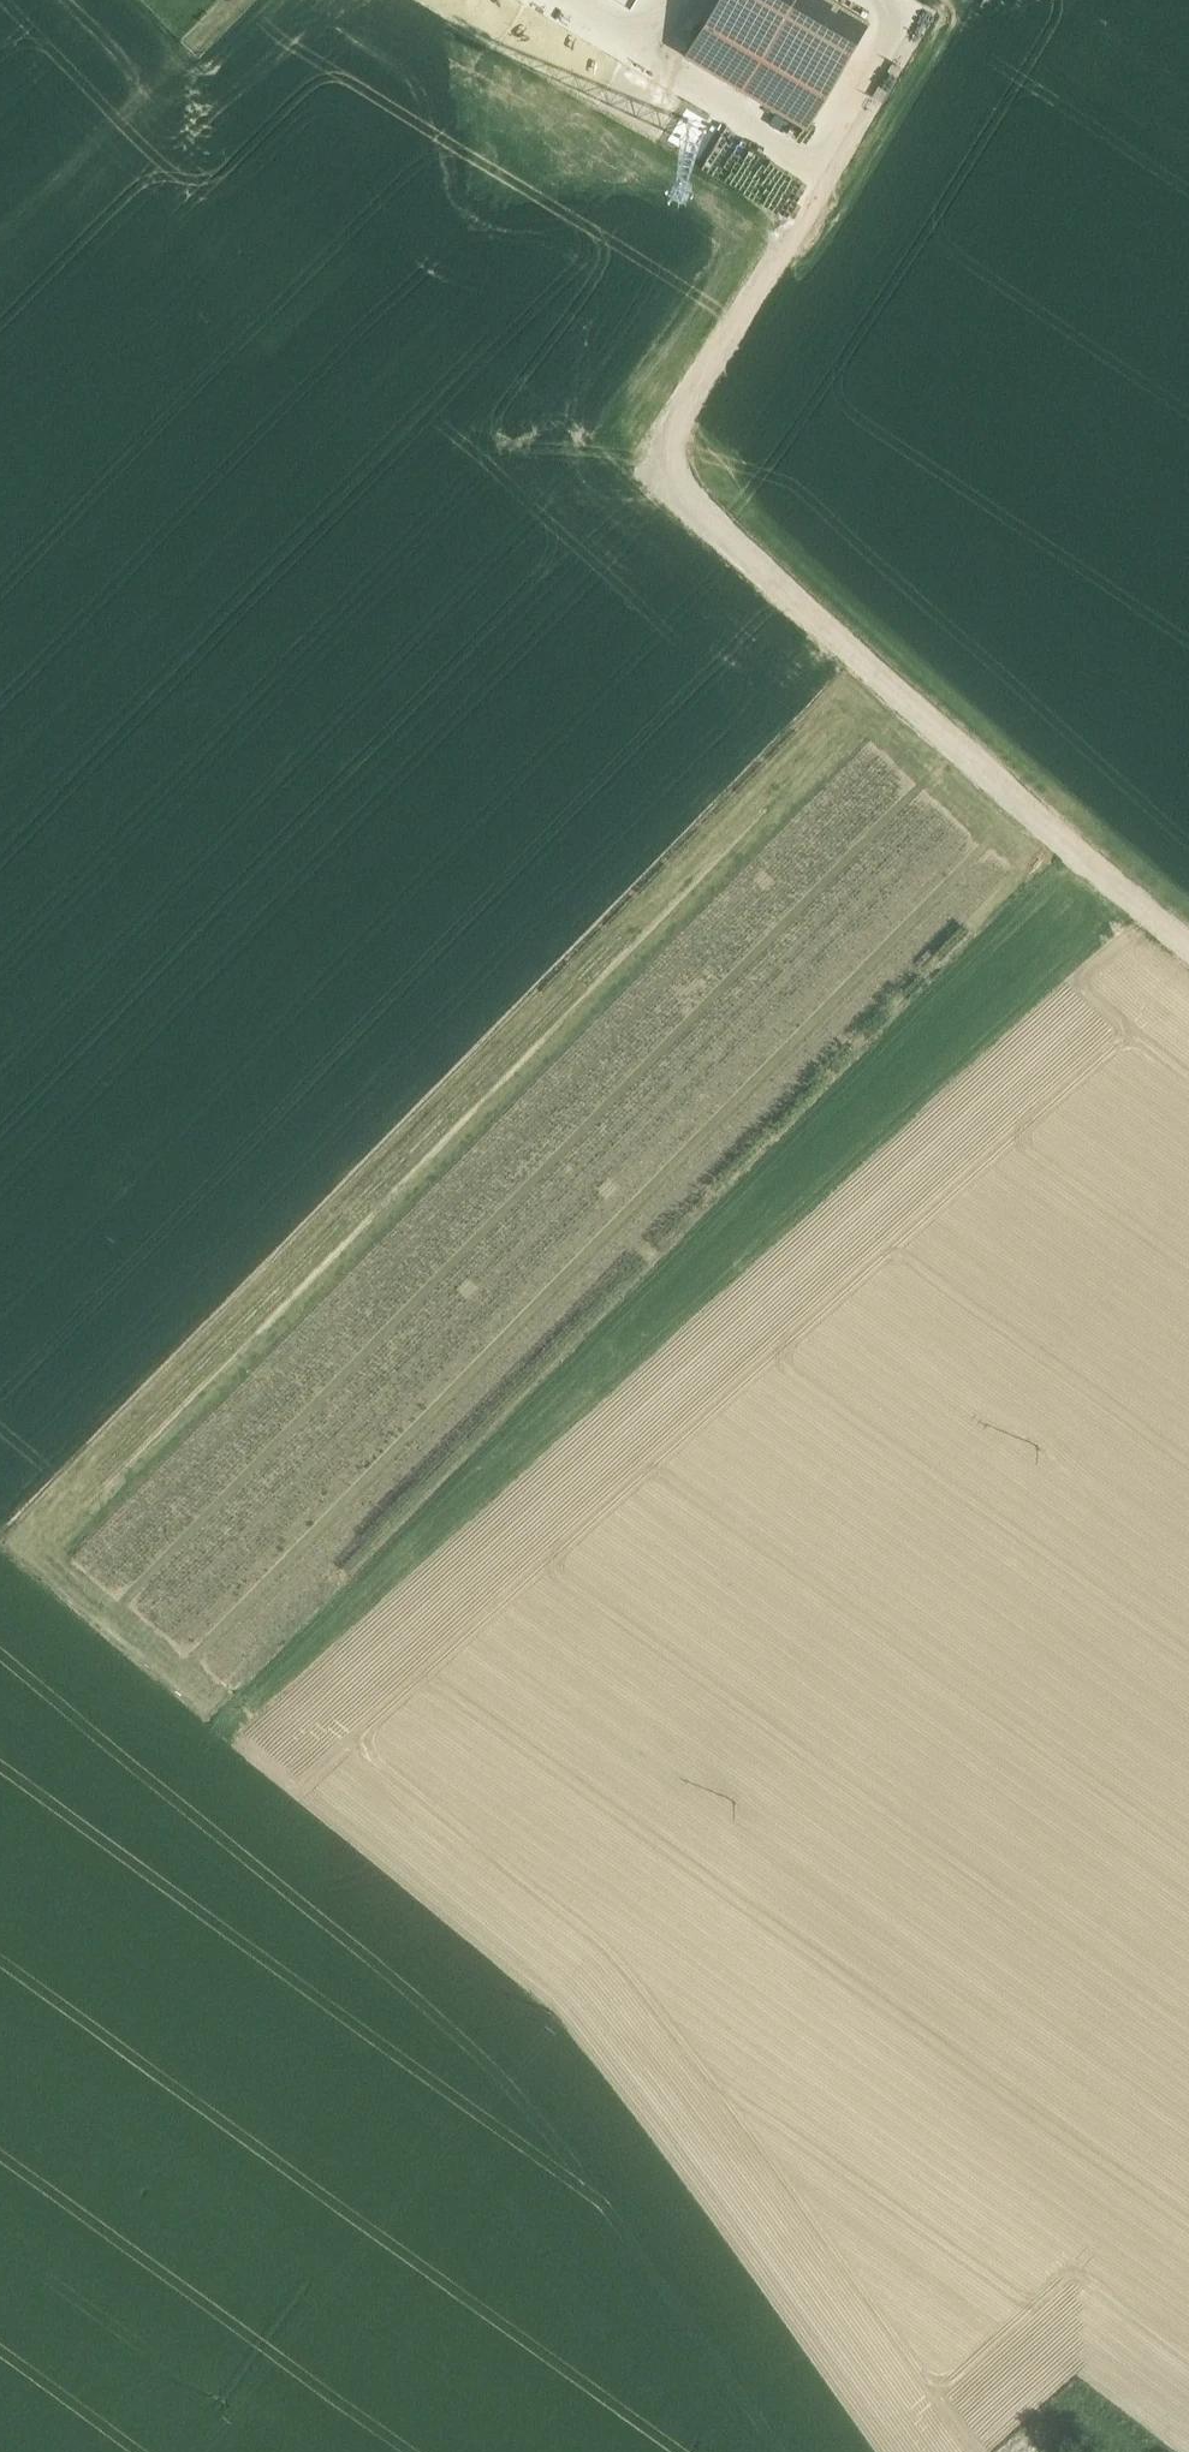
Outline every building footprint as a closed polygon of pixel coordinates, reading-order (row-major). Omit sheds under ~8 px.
[(690,49),(808,120),(848,53),(759,0),(719,0),(690,49)] [(848,53),(868,20),(835,0),(759,0),(848,53)] [(995,2451),(1033,2451),(1016,2433),(995,2451)]
